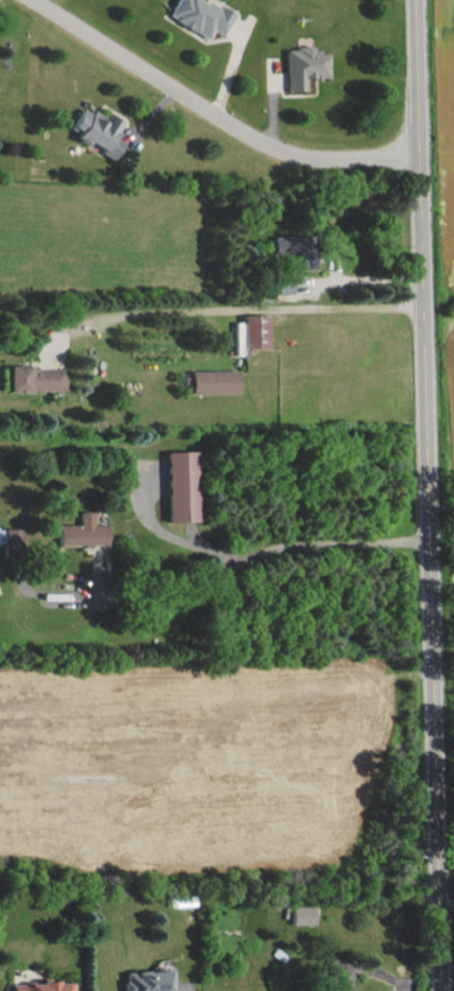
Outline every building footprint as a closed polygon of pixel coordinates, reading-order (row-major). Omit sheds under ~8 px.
[(233,14),(208,0),(204,0),(203,2),(200,0),(175,0),(166,16),(206,38),(211,29),(221,35),(233,14)] [(284,47),(284,90),(304,90),(304,77),(327,77),(327,51),(311,51),(311,47),(284,47)] [(111,159),(121,141),(113,137),(121,121),(105,113),(103,116),(91,109),(89,112),(80,107),(70,126),(78,130),(74,137),(87,144),(88,141),(101,148),(98,152),(111,159)] [(309,268),(308,235),(271,236),(271,252),(291,251),(291,262),(293,262),(293,269),(309,268)] [(266,314),(242,314),(243,347),(267,347),(266,314)] [(63,390),(63,368),(35,369),(35,364),(6,365),(6,390),(63,390)] [(190,393),(237,392),(237,370),(190,370),(190,393)] [(168,521),(197,521),(195,450),(166,450),(168,521)] [(58,545),(106,544),(106,523),(92,523),(92,510),(78,510),(79,524),(58,524),(58,545)] [(5,544),(23,543),(22,527),(4,528),(5,544)] [(168,895),(169,906),(194,905),(194,894),(168,895)] [(314,923),(313,905),(291,906),(291,924),(314,923)] [(125,990),(172,990),(170,967),(124,971),(125,990)] [(71,981),(7,983),(8,990),(71,990),(71,981)]
